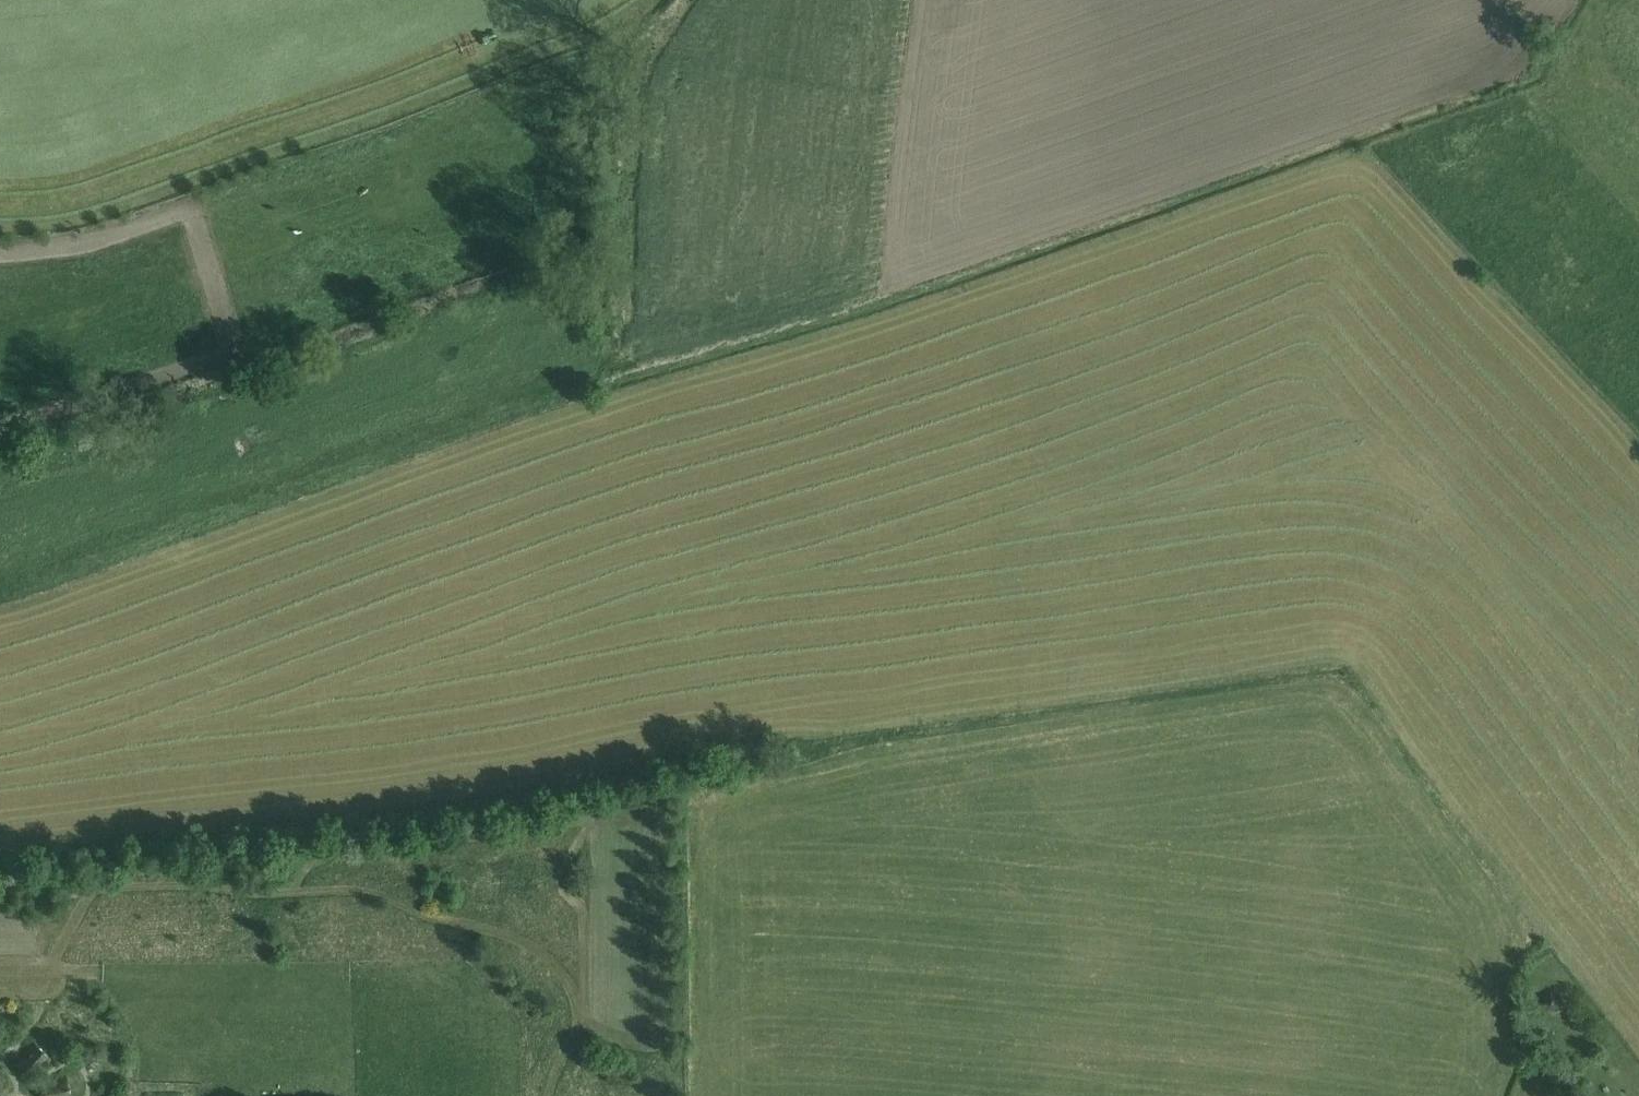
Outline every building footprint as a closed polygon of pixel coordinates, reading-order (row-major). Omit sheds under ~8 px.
[(1546,1002),(1549,1008),(1555,1009),(1560,1005),(1562,999),(1559,994),(1553,993),(1547,996),(1546,1002)] [(37,1044),(16,1066),(29,1079),(51,1057),(37,1044)]
